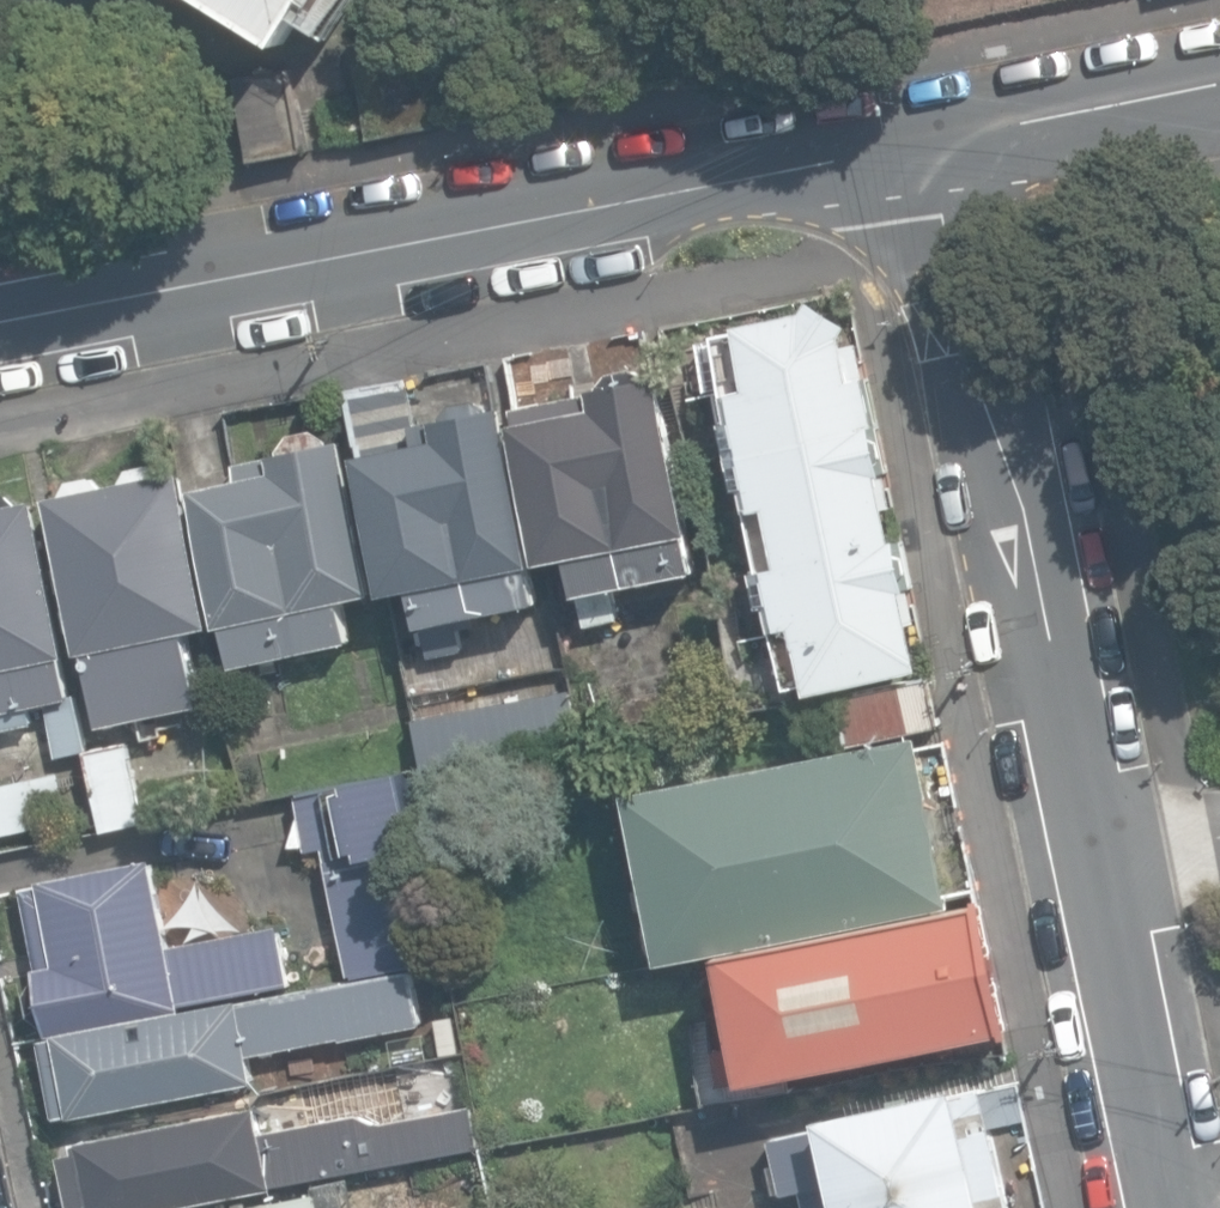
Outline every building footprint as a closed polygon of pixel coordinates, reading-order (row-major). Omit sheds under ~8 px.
[(287,51),(305,23),(333,40),(356,0),(206,0),(287,51)] [(349,45),(368,140),(464,121),(446,26),(349,45)] [(251,164),(306,153),(294,92),(239,103),(251,164)] [(794,627),(808,692),(918,667),(901,590),(908,589),(897,537),(893,537),(880,476),(889,474),(867,376),(853,379),(844,336),(850,323),(811,299),(802,311),(738,325),(752,388),(731,392),(737,421),(728,423),(747,512),(769,507),(781,562),(762,566),(776,631),(794,627)] [(573,555),(588,625),(619,619),(613,586),(695,569),(687,532),(693,531),(660,373),(649,377),(635,366),(609,372),(600,387),(593,389),(593,391),(515,407),(519,423),(514,424),(543,562),(573,555)] [(413,441),(400,373),(347,383),(359,451),(413,441)] [(413,588),(427,656),(462,649),(456,620),(537,603),(529,565),(535,563),(503,406),(493,408),(478,399),(453,404),(443,420),(412,426),(415,442),(356,454),(385,593),(413,588)] [(228,623),(237,664),(354,639),(345,598),(375,591),(343,439),(332,442),(331,439),(315,428),(290,434),(280,448),(281,451),(271,453),(275,471),(193,489),(222,624),(228,623)] [(84,652),(99,725),(199,705),(184,632),(211,626),(180,470),(166,472),(152,462),(129,466),(123,481),(106,485),(93,474),(70,479),(64,494),(47,498),(79,653),(84,652)] [(56,755),(88,749),(76,694),(70,695),(62,656),(67,655),(35,498),(18,502),(8,492),(0,494),(0,730),(34,723),(30,705),(45,702),(56,755)] [(843,692),(852,739),(941,723),(932,674),(843,692)] [(578,734),(568,688),(414,723),(425,768),(578,734)] [(381,768),(419,759),(410,716),(413,716),(409,697),(368,706),(381,768)] [(634,790),(666,959),(950,906),(918,736),(634,790)] [(88,748),(104,828),(147,819),(130,739),(88,748)] [(326,847),(353,975),(445,956),(421,842),(420,843),(405,769),(299,792),(308,850),(326,847)] [(0,783),(0,839),(59,828),(56,811),(85,806),(81,782),(53,787),(51,774),(0,783)] [(59,1118),(251,1082),(246,1058),(427,1024),(416,966),(285,990),(274,929),(165,949),(149,860),(17,884),(33,970),(41,969),(53,1031),(43,1032),(59,1118)] [(726,951),(750,1081),(1010,1033),(987,903),(726,951)] [(739,1039),(707,1045),(714,1084),(746,1078),(739,1039)] [(981,1088),(958,1094),(954,1094),(953,1090),(936,1094),(822,1119),(823,1123),(821,1123),(769,1134),(781,1190),(805,1185),(810,1207),(1007,1207),(981,1088)] [(474,1103),(421,1114),(427,1152),(482,1141),(474,1103)] [(427,1152),(421,1114),(363,1126),(360,1112),(264,1132),(258,1104),(77,1142),(79,1154),(64,1157),(75,1207),(157,1207),(427,1152)] [(318,1192),(238,1207),(321,1207),(318,1192)]
